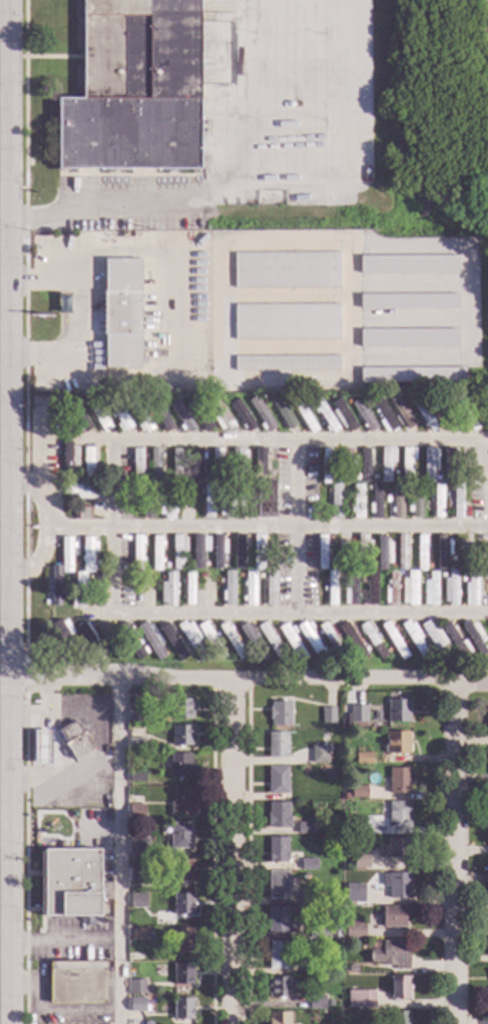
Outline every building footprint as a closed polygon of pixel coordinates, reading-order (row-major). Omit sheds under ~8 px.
[(83,98),(82,0),(199,0),(200,169),(59,169),(58,98),(83,98)] [(231,242),(297,242),(297,233),(249,233),(249,230),(231,230),(231,242)] [(404,256),(359,257),(359,276),(456,275),(456,256),(438,257),(438,250),(403,250),(404,256)] [(338,288),(234,289),(233,254),(338,253),(338,288)] [(140,368),(104,368),(104,260),(139,260),(140,368)] [(359,296),(359,311),(457,310),(456,295),(445,295),(445,290),(436,290),(436,294),(359,296)] [(339,340),(234,340),(234,305),(338,305),(339,340)] [(359,331),(359,350),(457,348),(457,329),(359,331)] [(339,371),(234,371),(234,357),(338,356),(339,371)] [(359,369),(360,383),(465,383),(464,368),(359,369)] [(114,396),(131,426),(120,432),(116,425),(118,422),(114,415),(112,418),(109,413),(112,411),(106,402),(114,396)] [(275,426),(268,430),(266,429),(263,431),(259,425),(262,423),(249,401),(256,397),(275,426)] [(296,428),(289,432),(270,401),(277,397),(296,428)] [(317,430),(310,434),(290,401),(297,397),(317,430)] [(338,430),(332,434),(329,430),(327,432),(324,428),(326,426),(317,412),(316,413),(313,410),(315,409),(311,401),(317,397),(338,430)] [(234,427),(226,432),(224,429),(220,431),(211,417),(216,414),(209,403),(217,398),(234,427)] [(357,427),(348,433),(345,428),(342,430),(331,412),(334,409),(330,403),(338,398),(357,427)] [(377,428),(369,433),(365,427),(363,428),(361,425),(363,423),(351,403),(359,398),(377,428)] [(395,425),(386,431),(377,416),(381,413),(374,402),(379,398),(395,425)] [(418,427),(410,432),(391,404),(399,398),(418,427)] [(437,427),(429,432),(425,426),(423,428),(422,424),(423,423),(410,403),(419,398),(437,427)] [(480,398),(487,412),(487,430),(472,403),(480,398)] [(91,428),(83,433),(82,431),(79,432),(75,426),(78,424),(65,404),(72,399),(91,428)] [(113,427),(103,433),(85,405),(94,399),(113,427)] [(153,429),(145,434),(143,431),(140,432),(137,426),(139,425),(128,404),(136,399),(153,429)] [(173,428),(165,433),(165,432),(162,434),(155,423),(158,421),(148,404),(156,399),(173,428)] [(195,428),(186,433),(184,430),(182,431),(178,427),(181,425),(168,405),(176,399),(195,428)] [(213,427),(205,433),(187,404),(195,399),(213,427)] [(255,428),(248,433),(229,404),(237,399),(255,428)] [(460,428),(453,432),(452,431),(449,433),(443,422),(446,421),(441,413),(439,414),(438,411),(439,410),(435,403),(442,399),(460,428)] [(71,447),(77,447),(77,472),(71,472),(71,476),(63,476),(63,442),(71,441),(71,447)] [(93,482),(82,482),(82,447),(92,447),(93,482)] [(264,475),(255,475),(255,448),(264,448),(264,475)] [(350,484),(342,484),(341,448),(349,448),(350,484)] [(369,483),(361,483),(360,448),(369,448),(369,483)] [(394,449),(394,463),(390,463),(390,482),(381,482),(381,448),(394,449)] [(415,460),(410,460),(410,482),(401,482),(402,448),(415,449),(415,460)] [(433,450),(437,450),(437,471),(433,471),(433,483),(423,482),(424,448),(433,448),(433,450)] [(453,449),(457,449),(457,462),(453,462),(453,471),(456,471),(456,474),(453,474),(454,482),(444,482),(443,448),(453,448),(453,449)] [(141,455),(144,455),(145,465),(142,465),(142,483),(133,484),(132,449),(141,449),(141,455)] [(159,480),(150,480),(151,449),(159,450),(159,480)] [(201,453),(204,453),(204,460),(201,459),(201,483),(191,483),(191,449),(201,449),(201,453)] [(221,483),(212,483),(211,449),(221,449),(221,483)] [(241,451),(247,451),(247,462),(241,462),(242,483),(233,483),(232,449),(241,449),(241,451)] [(328,456),(330,456),(330,458),(328,458),(328,483),(321,483),(321,464),(318,464),(319,459),(321,459),(321,449),(328,449),(328,456)] [(180,484),(172,484),(172,450),(180,450),(180,484)] [(275,518),(257,519),(256,482),(274,481),(275,518)] [(461,519),(453,519),(453,513),(450,513),(450,507),(453,507),(453,483),(461,483),(461,519)] [(253,518),(245,518),(245,516),(238,516),(238,495),(245,495),(245,484),(253,484),(253,518)] [(381,519),(372,519),(372,513),(368,513),(368,504),(372,504),(372,484),(380,484),(381,519)] [(103,494),(100,494),(100,499),(75,499),(75,493),(63,494),(63,485),(103,485),(103,494)] [(213,519),(201,518),(201,507),(205,507),(205,485),(213,485),(213,519)] [(362,519),(353,519),(352,515),(349,515),(349,504),(353,504),(353,485),(362,485),(362,519)] [(402,519),(392,519),(392,485),(402,485),(402,519)] [(420,519),(412,519),(413,485),(421,485),(420,519)] [(442,518),(434,518),(434,485),(442,485),(442,518)] [(153,520),(144,520),(144,486),(152,486),(153,520)] [(173,520),(164,520),(164,515),(158,515),(158,493),(163,493),(163,486),(173,486),(173,520)] [(192,520),(184,520),(184,518),(178,518),(179,505),(184,505),(184,486),(193,486),(192,520)] [(233,520),(225,520),(224,514),(219,514),(219,493),(224,493),(225,486),(233,486),(233,520)] [(340,519),(331,519),(331,486),(340,486),(340,519)] [(89,520),(75,520),(75,511),(77,511),(77,507),(89,507),(89,520)] [(141,537),(143,537),(143,545),(141,545),(141,558),(143,558),(143,562),(141,562),(141,569),(133,570),(132,535),(141,535),(141,537)] [(180,538),(186,538),(186,552),(180,552),(180,559),(183,560),(183,563),(181,563),(181,570),(173,570),(172,536),(180,535),(180,538)] [(202,537),(209,537),(209,552),(202,552),(202,570),(193,570),(193,535),(202,535),(202,537)] [(222,540),(226,540),(226,554),(222,554),(222,566),(221,567),(221,570),(213,570),(213,535),(222,535),(222,540)] [(243,569),(234,569),(233,535),(243,535),(243,569)] [(365,541),(371,541),(371,555),(365,555),(365,569),(357,569),(357,535),(365,535),(365,541)] [(263,570),(253,570),(253,536),(263,536),(263,570)] [(325,570),(317,570),(317,536),(325,536),(325,570)] [(345,570),(335,570),(335,536),(344,536),(345,570)] [(385,543),(391,543),(391,563),(386,563),(386,571),(377,571),(377,536),(385,536),(385,543)] [(407,569),(397,569),(397,536),(407,536),(407,569)] [(425,570),(417,570),(417,536),(425,536),(425,570)] [(446,570),(438,570),(438,536),(446,536),(446,570)] [(466,570),(458,570),(458,536),(466,536),(466,570)] [(71,543),(75,542),(75,548),(71,548),(71,573),(61,573),(61,537),(71,537),(71,543)] [(92,542),(97,542),(97,552),(92,552),(92,566),(94,566),(94,570),(92,570),(92,572),(85,572),(82,572),(82,561),(80,561),(80,558),(82,558),(82,537),(92,537),(92,542)] [(161,542),(163,542),(163,546),(160,546),(160,559),(162,559),(162,562),(160,562),(160,571),(152,570),(152,537),(160,537),(161,542)] [(60,605),(50,605),(50,566),(60,566),(60,605)] [(193,607),(185,607),(185,601),(182,601),(182,596),(185,596),(185,571),(193,571),(193,607)] [(234,606),(224,606),(224,601),(221,600),(221,591),(223,591),(223,583),(223,581),(224,581),(224,571),(234,571),(234,606)] [(335,606),(327,606),(327,571),(335,571),(335,606)] [(457,606),(449,606),(449,603),(443,603),(443,579),(449,579),(449,571),(457,571),(457,606)] [(478,606),(465,606),(465,583),(468,583),(467,571),(478,571),(478,606)] [(85,607),(75,607),(70,607),(70,589),(75,589),(74,572),(82,572),(85,572),(85,607)] [(275,606),(266,606),(265,572),(275,572),(275,606)] [(356,605),(348,605),(348,604),(343,604),(343,588),(348,588),(348,572),(356,572),(356,605)] [(376,606),(367,606),(367,572),(376,572),(376,606)] [(417,606),(407,606),(407,604),(402,604),(401,579),(407,579),(407,572),(417,572),(417,606)] [(437,607),(428,607),(429,605),(423,606),(423,581),(428,581),(428,572),(437,572),(437,607)] [(103,607),(93,607),(93,573),(103,573),(103,607)] [(175,607),(165,607),(165,604),(160,604),(160,583),(165,583),(165,573),(175,573),(175,607)] [(255,606),(245,607),(245,601),(241,601),(241,597),(245,597),(245,573),(255,573),(255,606)] [(397,606),(388,606),(388,603),(384,603),(384,590),(388,590),(388,573),(397,573),(397,606)] [(73,632),(68,635),(79,654),(71,658),(51,624),(59,619),(60,622),(65,619),(73,632)] [(122,654),(115,658),(95,625),(102,621),(122,654)] [(128,628),(131,626),(136,634),(133,636),(136,641),(139,640),(142,644),(139,646),(141,648),(144,646),(148,653),(137,660),(115,627),(123,621),(128,628)] [(148,630),(151,628),(155,634),(151,636),(163,655),(157,659),(135,625),(142,621),(148,630)] [(225,656),(217,660),(196,626),(205,621),(225,656)] [(224,621),(227,627),(230,626),(232,630),(230,631),(245,656),(238,660),(217,625),(224,621)] [(265,657),(257,661),(236,625),(244,621),(265,657)] [(306,624),(309,622),(313,628),(309,630),(326,656),(318,661),(296,627),(304,621),(306,624)] [(408,656),(401,660),(380,625),(387,621),(408,656)] [(428,655),(421,660),(400,625),(407,621),(428,655)] [(429,625),(434,623),(447,643),(442,646),(448,656),(441,661),(420,626),(427,621),(429,625)] [(450,625),(451,624),(455,631),(454,631),(462,643),(463,643),(464,645),(463,646),(468,654),(461,658),(441,625),(448,621),(450,625)] [(470,625),(475,622),(485,640),(480,643),(486,652),(479,656),(461,625),(468,621),(470,625)] [(96,636),(93,638),(104,655),(95,661),(74,628),(82,622),(83,624),(87,622),(96,636)] [(184,654),(176,659),(158,627),(166,622),(184,654)] [(185,625),(190,622),(201,640),(197,643),(205,656),(198,660),(176,626),(183,622),(185,625)] [(284,656),(277,660),(257,627),(264,622),(284,656)] [(345,656),(338,660),(318,626),(324,622),(345,656)] [(365,655),(357,660),(338,627),(346,622),(365,655)] [(386,656),(380,660),(358,627),(365,622),(386,656)] [(289,628),(292,626),(296,632),(293,635),(306,657),(298,662),(277,628),(285,623),(289,628)] [(65,652),(60,655),(56,647),(61,645),(65,652)] [(192,719),(171,719),(171,700),(192,700),(192,719)] [(409,722),(387,722),(387,700),(409,700),(409,722)] [(290,726),(271,726),(271,719),(268,719),(268,708),(271,708),(271,702),(290,702),(290,726)] [(366,722),(350,722),(350,706),(366,706),(366,722)] [(334,724),(322,724),(322,708),(325,708),(334,708),(334,724)] [(144,722),(128,722),(128,710),(144,710),(144,722)] [(93,751),(76,761),(58,731),(75,721),(93,751)] [(192,746),(171,746),(171,726),(192,726),(192,746)] [(50,765),(50,731),(34,731),(33,765),(50,765)] [(408,754),(386,754),(386,732),(408,732),(408,754)] [(287,758),(268,758),(268,733),(287,733),(287,758)] [(144,749),(129,749),(129,738),(144,738),(144,749)] [(327,763),(311,763),(311,749),(311,746),(327,746),(327,763)] [(190,762),(192,762),(192,773),(190,773),(190,778),(170,778),(170,754),(190,754),(190,762)] [(371,764),(355,764),(355,754),(371,754),(371,764)] [(287,794),(268,794),(268,767),(287,767),(287,794)] [(409,794),(389,794),(388,768),(409,768),(409,794)] [(144,783),(129,783),(129,772),(144,772),(144,783)] [(366,798),(351,798),(351,786),(366,786),(366,798)] [(192,800),(193,800),(193,814),(192,814),(192,815),(171,815),(171,803),(173,803),(173,789),(192,789),(192,800)] [(409,830),(388,830),(388,802),(409,802),(409,830)] [(288,816),(290,816),(290,828),(288,828),(268,828),(268,827),(267,827),(267,814),(268,814),(268,803),(288,803),(288,816)] [(144,820),(129,820),(129,805),(144,805),(144,820)] [(84,836),(56,836),(56,815),(84,815),(84,836)] [(371,834),(352,834),(352,818),(371,818),(371,834)] [(190,831),(192,831),(192,842),(190,842),(190,849),(170,849),(170,823),(190,823),(190,831)] [(314,833),(297,833),(297,823),(314,823),(314,833)] [(287,852),(287,863),(268,863),(268,838),(287,838),(287,852)] [(409,857),(377,858),(377,846),(387,846),(387,838),(409,838),(409,857)] [(148,855),(129,855),(129,839),(148,839),(148,855)] [(100,851),(100,917),(44,917),(44,850),(100,851)] [(368,868),(353,868),(353,851),(368,851),(368,868)] [(316,870),(300,870),(300,859),(316,859),(316,870)] [(192,882),(172,882),(172,860),(192,860),(192,882)] [(287,899),(268,899),(268,872),(287,872),(287,899)] [(144,885),(129,885),(129,874),(144,874),(144,885)] [(409,899),(388,899),(388,886),(382,886),(382,875),(388,875),(388,874),(409,874),(409,899)] [(364,902),(346,902),(346,885),(364,885),(364,902)] [(146,908),(130,908),(130,893),(146,893),(146,908)] [(192,902),(195,902),(195,907),(192,907),(192,914),(183,915),(183,918),(179,918),(179,915),(174,915),(173,894),(192,893),(192,902)] [(316,904),(300,904),(300,893),(316,893),(316,904)] [(408,922),(405,922),(405,928),(382,928),(382,927),(382,906),(408,906),(408,922)] [(287,923),(296,923),(296,933),(268,933),(268,907),(287,907),(287,923)] [(364,939),(345,939),(345,922),(364,922),(364,939)] [(324,938),(308,938),(308,926),(324,926),(324,938)] [(146,939),(130,939),(130,937),(130,929),(146,929),(146,939)] [(192,950),(172,950),(172,941),(173,941),(173,929),(192,929),(192,950)] [(408,970),(394,970),(394,966),(382,966),(382,963),(369,963),(369,953),(369,951),(382,951),(382,941),(408,941),(408,970)] [(287,968),(287,969),(268,969),(268,942),(287,942),(287,968)] [(105,1004),(49,1004),(49,963),(105,962),(105,1004)] [(192,985),(173,985),(173,964),(192,964),(192,985)] [(409,985),(411,985),(411,990),(409,990),(409,999),(391,999),(390,976),(409,976),(409,985)] [(289,997),(268,997),(268,978),(289,978),(289,997)] [(145,994),(128,994),(128,980),(145,980),(145,994)] [(374,1007),(348,1008),(348,991),(374,991),(374,1007)] [(324,1009),(309,1009),(309,997),(324,997),(324,1009)] [(145,1012),(129,1012),(129,998),(145,998),(145,1012)] [(192,1020),(173,1020),(173,999),(177,999),(192,999),(192,1020)] [(412,1020),(412,1023),(390,1023),(390,1012),(410,1011),(410,1020),(412,1020)] [(289,1013),(289,1023),(269,1023),(269,1013),(289,1013)]
